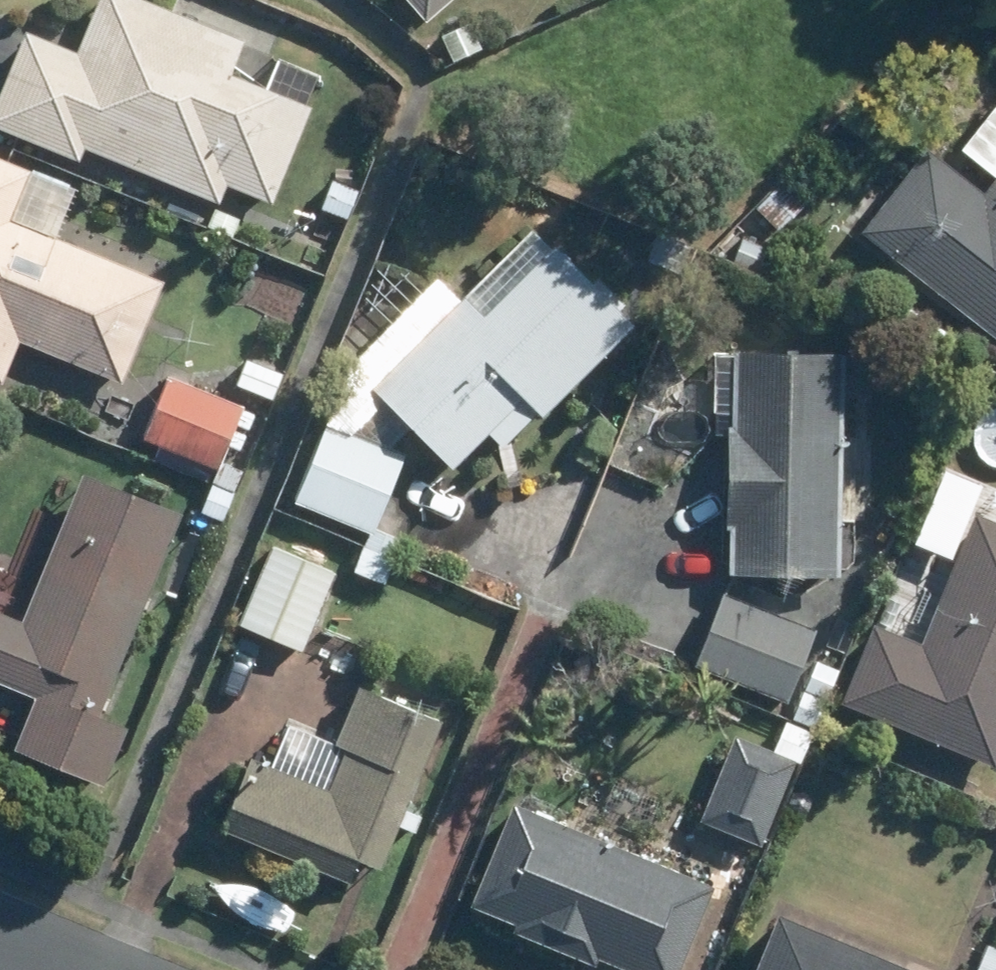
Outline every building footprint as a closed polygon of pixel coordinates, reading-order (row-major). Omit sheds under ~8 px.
[(218,74),(232,42),(130,0),(91,0),(68,55),(16,34),(0,73),(0,132),(68,160),(73,149),(207,204),(215,184),(261,204),(301,108),(295,107),(307,76),(268,60),(256,90),(218,74)] [(424,22),(448,0),(405,0),(424,22)] [(465,22),(433,35),(445,62),(475,49),(465,22)] [(995,341),(995,101),(959,149),(995,178),(982,196),(926,152),(862,235),(995,341)] [(19,173),(0,165),(0,220),(19,173)] [(332,181),(320,211),(345,220),(357,192),(332,181)] [(780,185),(755,211),(777,232),(803,207),(780,185)] [(213,209),(204,228),(229,239),(238,220),(213,209)] [(9,341),(110,385),(150,285),(0,222),(0,363),(9,341)] [(317,413),(284,502),(361,531),(355,547),(386,558),(393,540),(364,530),(398,443),(389,440),(400,428),(440,469),(478,431),(492,446),(528,411),(533,416),(624,324),(610,309),(615,303),(590,278),(584,283),(545,244),(542,249),(522,229),(448,303),(424,279),(338,363),(353,377),(317,413)] [(684,247),(653,233),(641,261),(671,275),(684,247)] [(742,237),(731,259),(762,275),(773,253),(742,237)] [(724,351),(723,571),(830,570),(832,351),(724,351)] [(236,387),(271,401),(282,374),(246,360),(236,387)] [(159,374),(134,434),(207,465),(232,404),(205,394),(180,383),(159,374)] [(234,470),(214,461),(205,481),(225,489),(234,470)] [(6,745),(92,781),(116,723),(86,711),(171,511),(75,471),(13,620),(0,614),(0,684),(27,695),(6,745)] [(213,485),(200,514),(220,522),(233,494),(213,485)] [(829,700),(984,764),(995,734),(995,524),(963,510),(910,643),(860,623),(829,700)] [(272,547),(238,622),(300,650),(334,576),(272,547)] [(354,549),(345,572),(377,583),(386,560),(354,549)] [(722,595),(694,667),(787,703),(814,631),(722,595)] [(815,660),(802,690),(826,699),(839,671),(815,660)] [(239,760),(211,829),(334,880),(344,856),(367,865),(427,720),(348,688),(307,787),(239,760)] [(825,703),(802,693),(790,719),(814,730),(825,703)] [(814,733),(782,720),(772,748),(802,761),(814,733)] [(736,739),(702,824),(762,847),(794,762),(736,739)] [(469,909),(514,927),(595,960),(619,969),(668,969),(702,883),(629,852),(591,837),(512,806),(469,909)] [(773,914),(750,969),(911,969),(773,914)] [(977,969),(995,969),(995,968),(995,948),(989,944),(977,969)]
